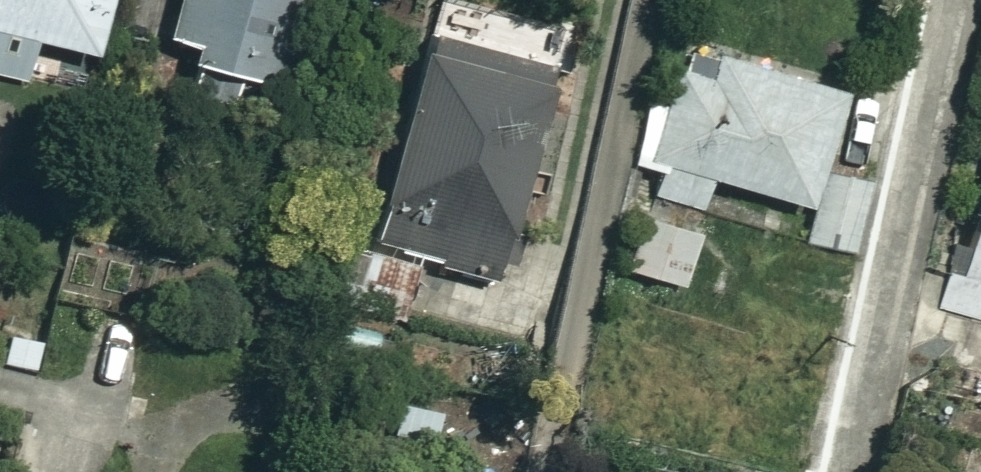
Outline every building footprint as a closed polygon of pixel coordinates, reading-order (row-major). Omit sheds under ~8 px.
[(87,50),(98,0),(0,0),(0,30),(87,50)] [(159,49),(186,55),(177,93),(247,109),(257,65),(287,71),(303,0),(170,0),(159,49)] [(537,62),(414,35),(368,242),(490,270),(537,62)] [(833,88),(677,47),(659,115),(647,111),(633,165),(659,172),(653,195),(705,209),(713,180),(802,204),(833,88)] [(960,208),(974,213),(944,307),(980,319),(980,143),(960,208)] [(873,185),(824,169),(797,249),(847,266),(873,185)] [(695,234),(636,215),(620,267),(679,286),(695,234)] [(411,321),(425,266),(336,243),(322,298),(411,321)]
